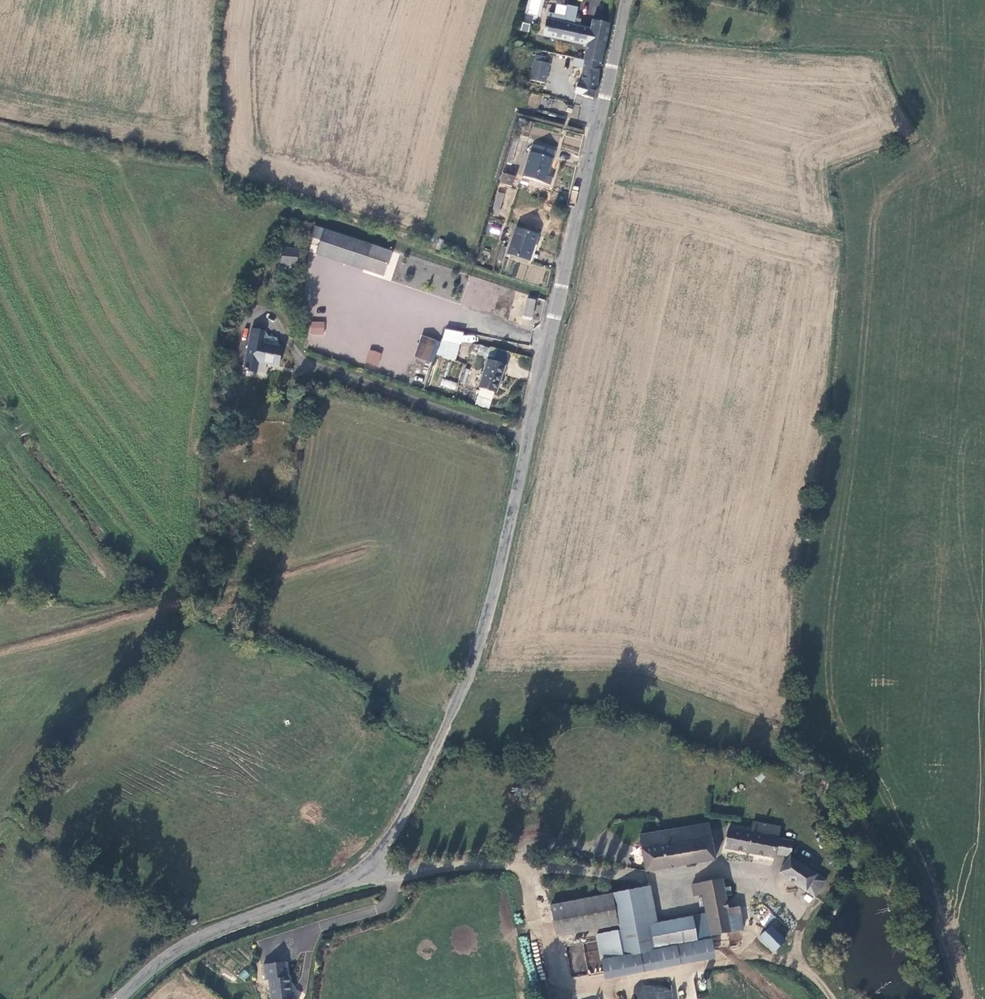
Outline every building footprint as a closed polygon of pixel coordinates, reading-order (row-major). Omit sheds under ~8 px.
[(567,8),(565,15),(576,17),(578,10),(567,8)] [(586,48),(587,44),(590,31),(574,28),(576,17),(565,15),(565,19),(548,15),(546,26),(556,28),(553,41),(576,46),(586,48)] [(522,22),(520,31),(528,32),(530,24),(522,22)] [(604,49),(609,27),(592,22),(590,31),(587,44),(604,49)] [(543,38),(553,41),(556,28),(546,26),(543,38)] [(599,68),(604,49),(587,44),(586,48),(582,63),(584,63),(597,67),(599,68)] [(532,63),(528,83),(543,85),(547,66),(532,63)] [(574,97),(593,101),(595,89),(597,67),(584,63),(581,87),(576,86),(574,97)] [(529,105),(536,109),(541,101),(534,97),(529,105)] [(580,154),(583,129),(565,127),(562,151),(580,154)] [(521,178),(547,187),(550,181),(546,179),(554,154),(531,147),(521,178)] [(514,175),(502,171),(497,185),(509,188),(514,175)] [(506,195),(498,193),(492,215),(499,217),(506,195)] [(499,235),(500,226),(490,224),(488,233),(499,235)] [(311,236),(321,240),(323,232),(314,227),(311,236)] [(507,255),(531,261),(536,245),(534,245),(536,236),(515,228),(507,255)] [(323,232),(321,240),(316,255),(362,272),(370,248),(323,232)] [(370,248),(362,272),(382,278),(390,254),(370,248)] [(299,253),(282,252),(281,273),(293,273),(294,266),(298,266),(299,253)] [(528,265),(525,281),(543,284),(546,268),(528,265)] [(526,300),(522,319),(528,321),(533,301),(526,300)] [(324,334),(324,321),(310,321),(310,334),(324,334)] [(436,355),(455,361),(461,340),(474,344),(476,336),(444,327),(436,355)] [(264,332),(251,329),(243,371),(256,373),(258,362),(277,366),(282,346),(279,345),(263,342),(264,332)] [(267,333),(264,332),(263,342),(279,345),(277,338),(267,336),(267,333)] [(422,335),(414,357),(430,363),(438,341),(422,335)] [(365,362),(377,366),(382,353),(370,349),(365,362)] [(496,351),(492,362),(504,366),(507,354),(496,351)] [(492,362),(486,361),(478,388),(480,389),(478,396),(491,400),(493,393),(495,394),(504,366),(492,362)] [(440,386),(455,390),(457,382),(442,378),(440,386)] [(639,834),(645,872),(716,861),(709,823),(639,834)] [(779,827),(753,823),(751,833),(728,829),(724,849),(773,859),(774,854),(789,857),(792,843),(778,840),(779,827)] [(824,881),(789,857),(779,873),(814,897),(824,881)] [(703,894),(706,915),(710,936),(732,932),(728,911),(721,880),(692,886),(693,896),(703,894)] [(652,925),(643,888),(550,906),(554,929),(617,918),(619,929),(595,934),(603,976),(713,955),(710,936),(706,915),(652,925)] [(738,909),(728,911),(732,932),(742,929),(738,909)] [(785,940),(770,926),(759,938),(775,952),(785,940)] [(265,966),(266,981),(270,981),(272,998),(295,998),(292,997),(292,993),(294,991),(294,986),(291,985),(290,978),(288,978),(286,963),(265,966)] [(671,983),(634,987),(636,998),(673,998),(671,983)]
